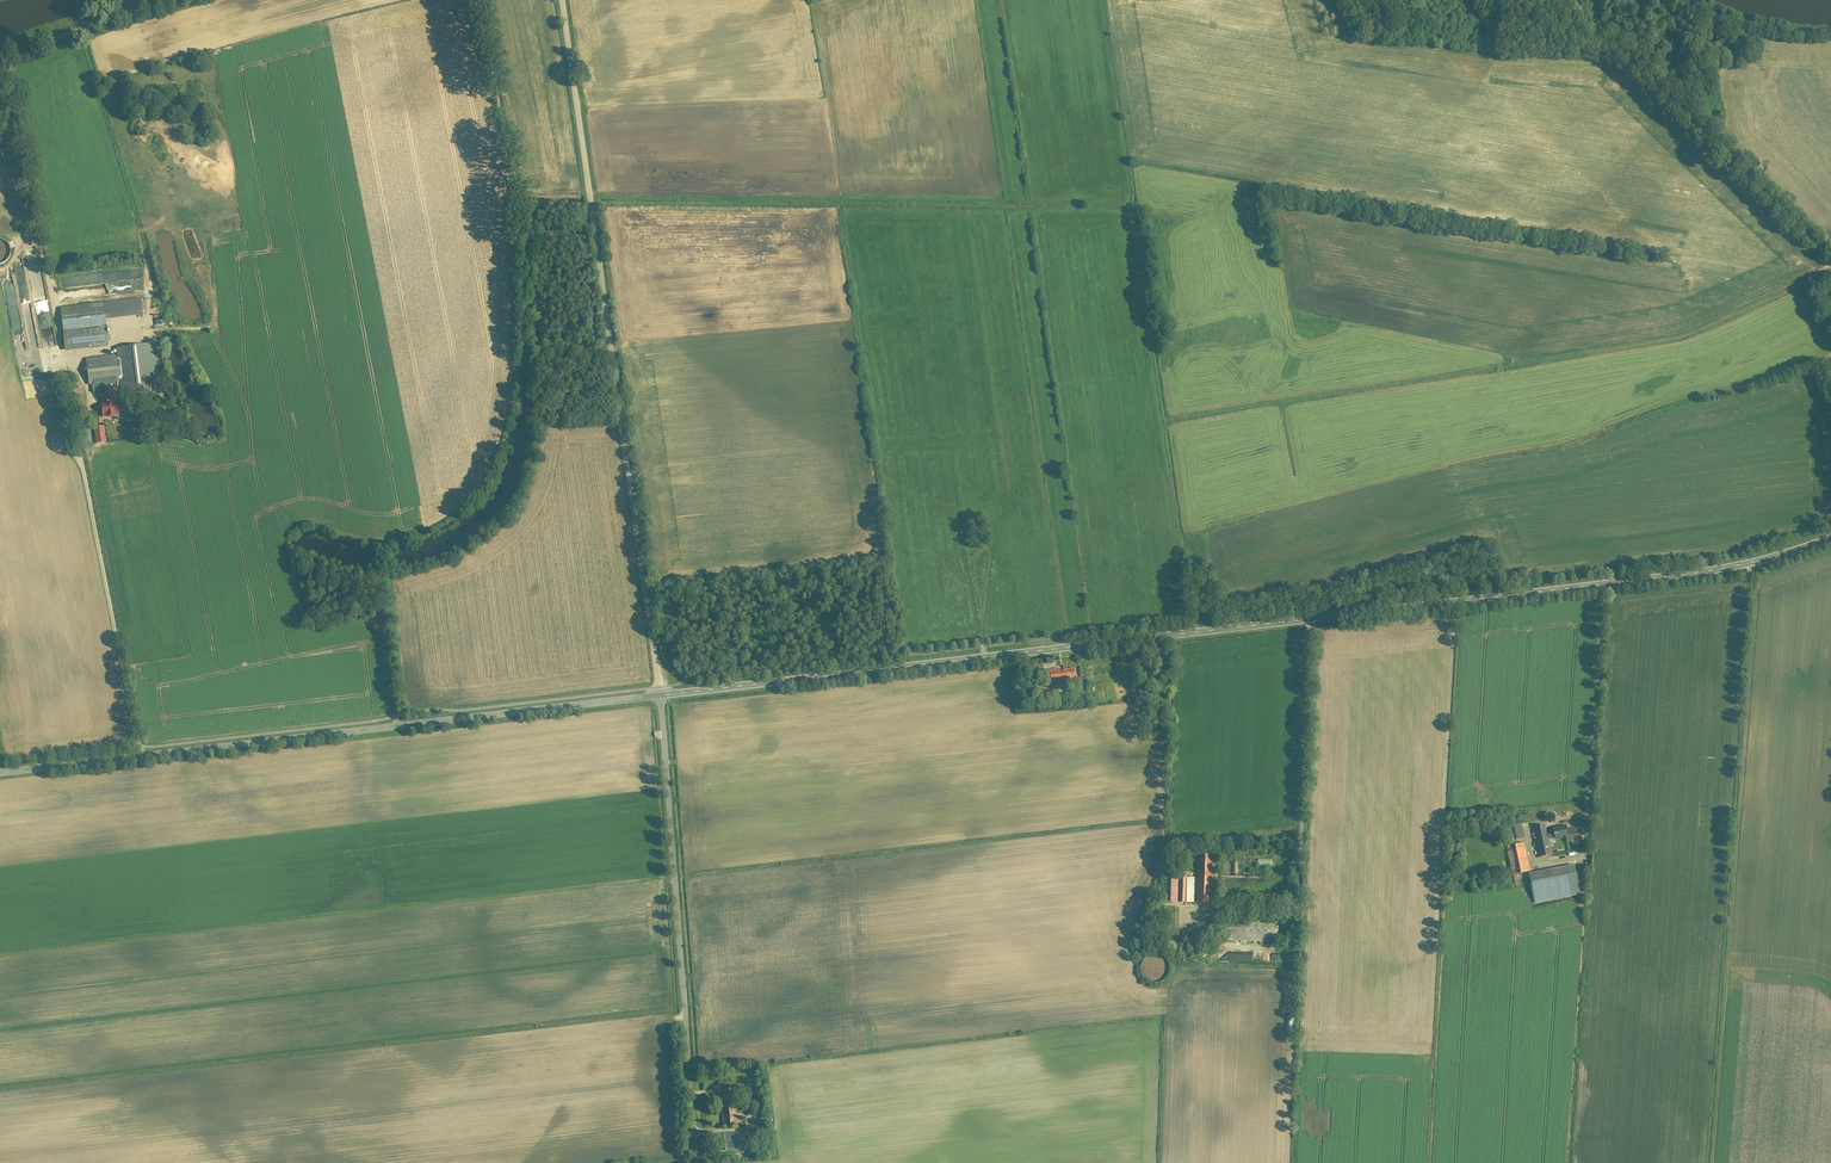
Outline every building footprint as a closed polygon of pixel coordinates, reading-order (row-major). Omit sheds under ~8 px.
[(61,307),(65,351),(107,347),(103,304),(61,307)] [(116,348),(117,355),(86,359),(90,392),(100,391),(117,390),(137,387),(133,354),(132,347),(116,348)] [(100,391),(103,417),(119,415),(117,390),(100,391)] [(97,427),(99,443),(105,442),(103,426),(97,427)] [(1052,670),(1053,683),(1077,680),(1075,667),(1052,670)] [(1565,838),(1567,844),(1578,841),(1576,829),(1568,830),(1568,826),(1548,830),(1547,825),(1533,828),(1539,858),(1552,855),(1550,845),(1556,844),(1555,840),(1565,838)] [(1525,845),(1507,849),(1512,876),(1530,872),(1525,845)] [(1195,855),(1194,904),(1214,904),(1215,855),(1195,855)] [(1229,878),(1237,878),(1238,864),(1230,864),(1229,878)] [(1528,877),(1534,904),(1581,894),(1574,866),(1528,877)] [(1163,872),(1163,903),(1187,903),(1188,872),(1163,872)] [(1226,918),(1225,941),(1277,943),(1278,921),(1226,918)] [(1142,965),(1142,973),(1145,979),(1150,983),(1157,984),(1164,982),(1169,977),(1171,968),(1169,961),(1163,956),(1156,954),(1149,956),(1145,960),(1142,965)] [(736,1127),(735,1124),(742,1124),(741,1116),(735,1116),(734,1103),(720,1104),(722,1128),(736,1127)] [(727,1133),(728,1146),(748,1145),(747,1132),(727,1133)]
